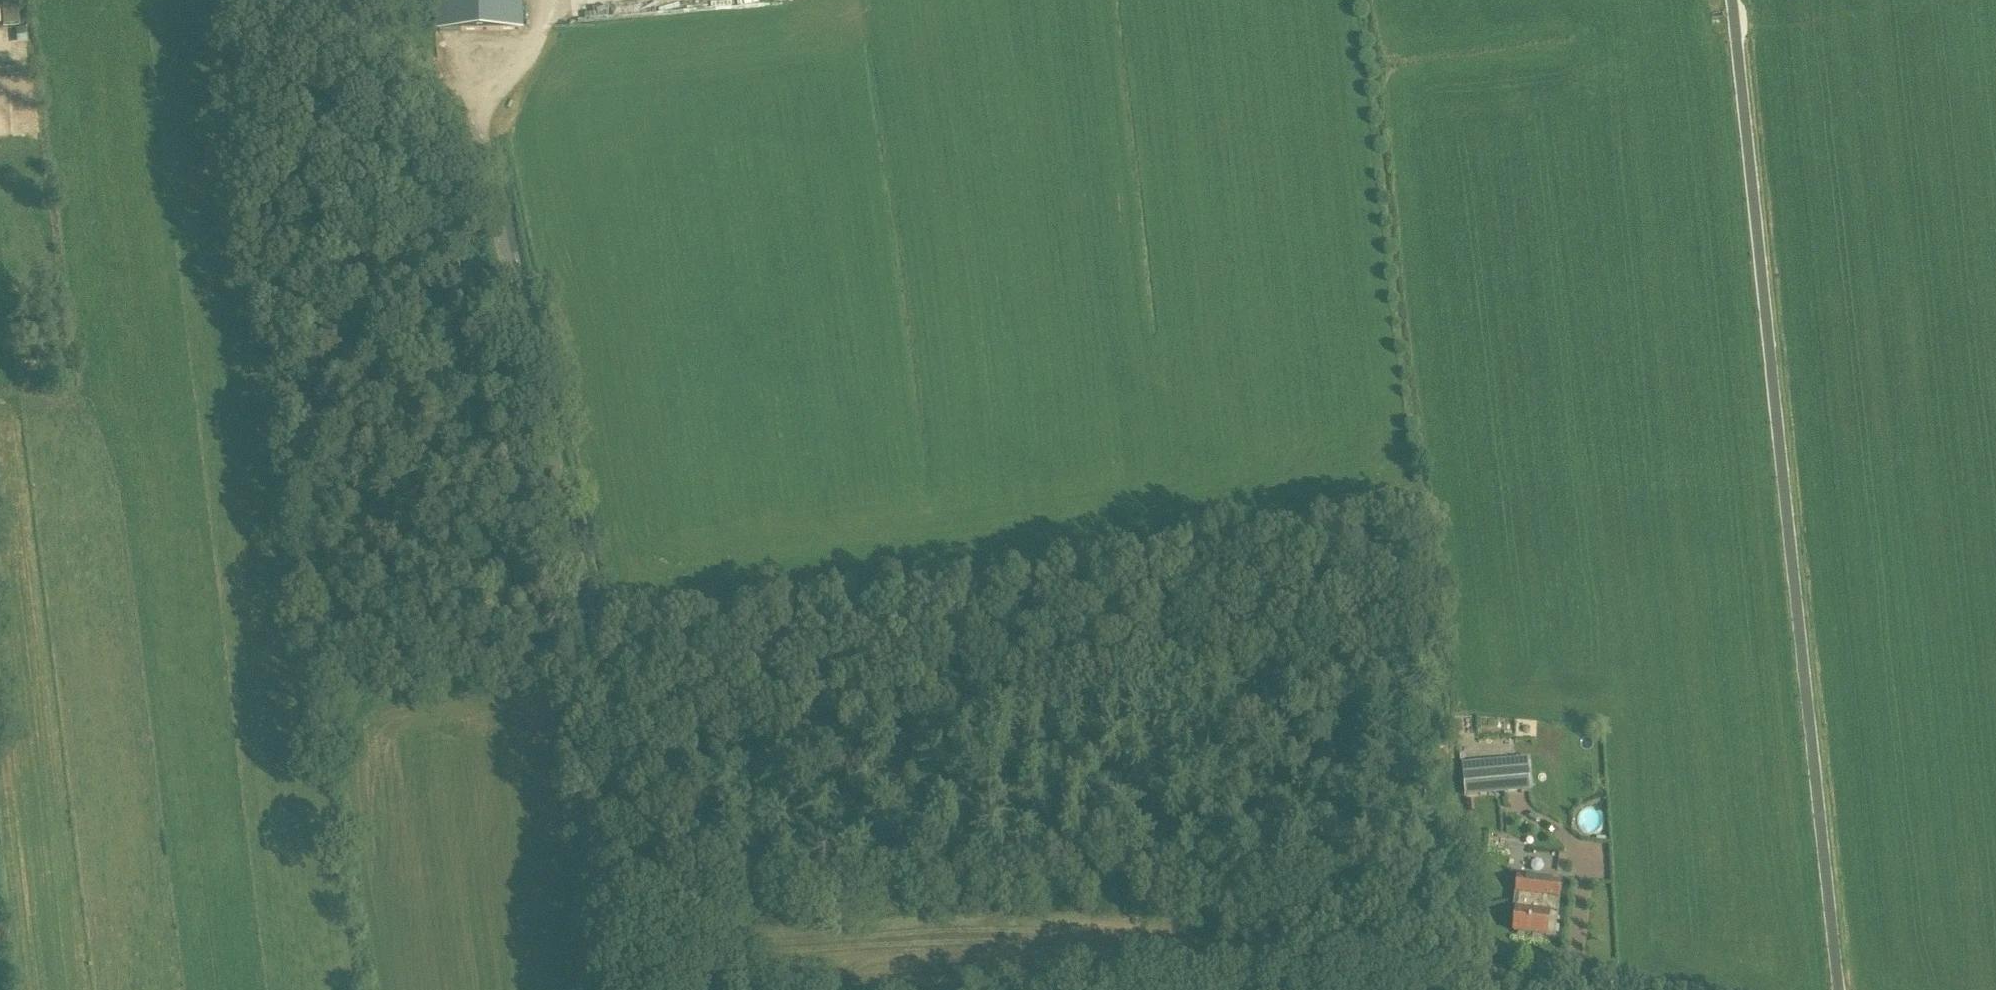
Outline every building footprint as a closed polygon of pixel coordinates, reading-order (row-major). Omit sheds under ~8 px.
[(439,31),(520,30),(520,0),(439,0),(439,31)] [(1466,794),(1529,789),(1528,769),(1465,774),(1466,794)] [(1558,899),(1560,882),(1519,877),(1517,895),(1519,895),(1514,933),(1546,937),(1546,934),(1554,934),(1557,914),(1556,914),(1557,899),(1558,899)]
